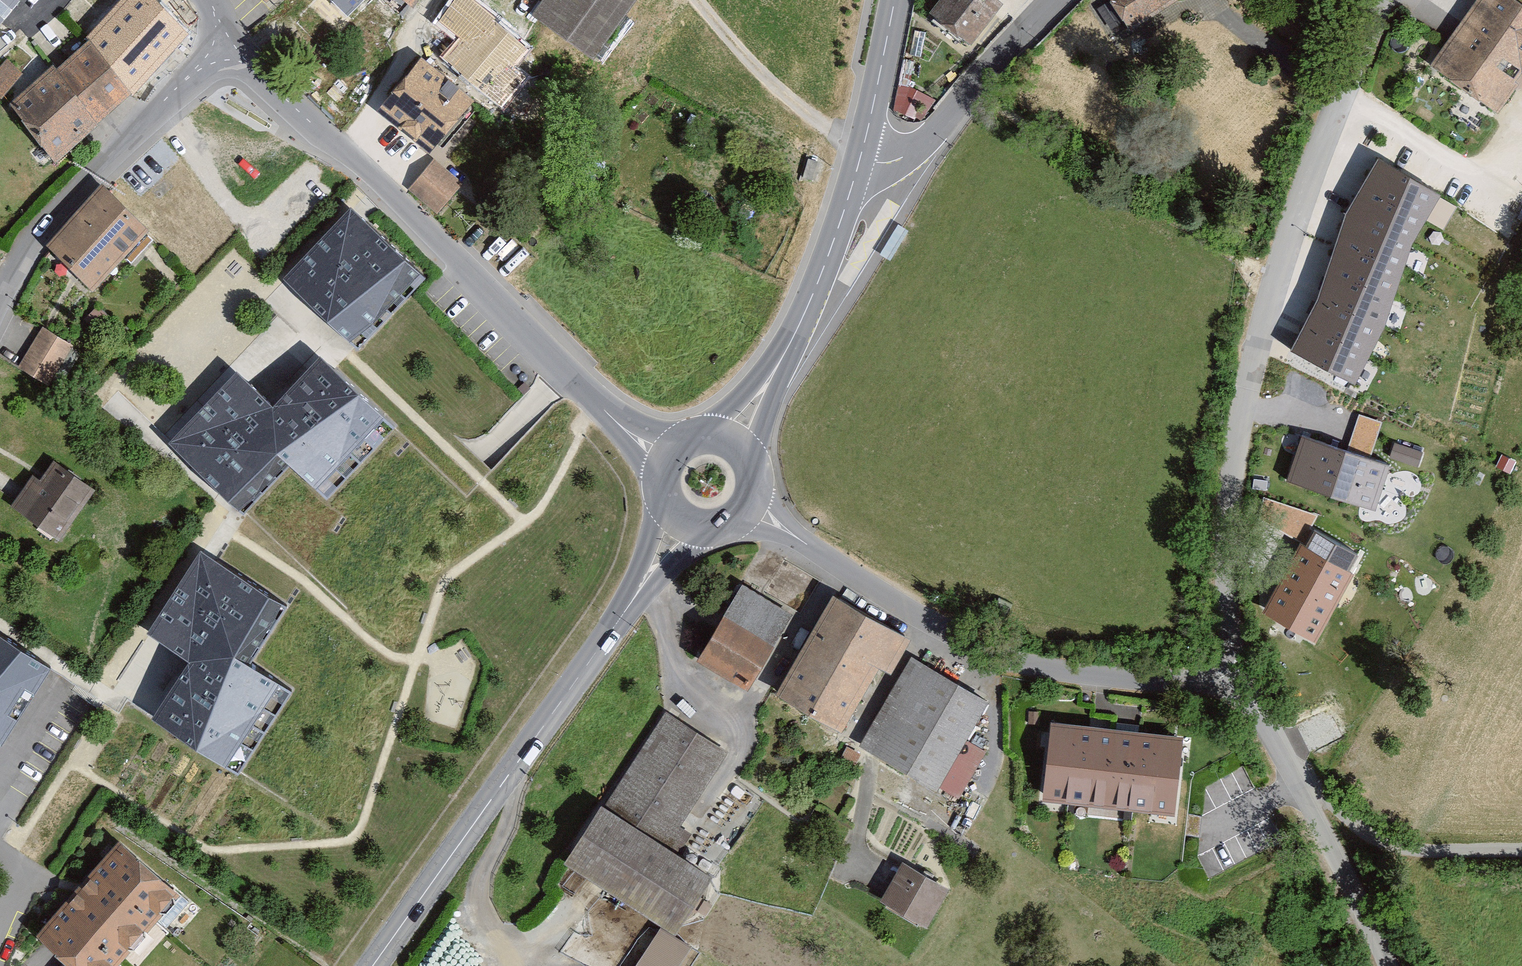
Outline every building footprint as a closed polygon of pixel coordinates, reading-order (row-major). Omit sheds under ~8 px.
[(16,0),(0,0),(0,19),(16,0)] [(143,0),(123,0),(82,42),(85,46),(125,98),(130,103),(183,36),(143,0)] [(348,11),(360,0),(337,0),(348,11)] [(461,0),(457,0),(434,29),(452,43),(437,62),(489,104),(529,54),(461,0)] [(531,21),(594,61),(634,0),(546,0),(531,21)] [(988,0),(943,0),(929,19),(973,50),(999,8),(988,0)] [(1126,32),(1180,0),(1101,0),(1126,32)] [(1509,0),(1477,0),(1431,71),(1493,111),(1516,75),(1521,79),(1521,8),(1509,0)] [(125,98),(85,46),(53,76),(92,130),(125,98)] [(471,102),(417,62),(375,119),(429,159),(471,102)] [(49,71),(6,109),(53,165),(95,133),(92,130),(53,76),(49,71)] [(1320,294),(1291,349),(1357,383),(1386,325),(1412,243),(1441,192),(1378,157),(1347,213),(1320,294)] [(461,186),(432,163),(407,195),(436,218),(461,186)] [(144,234),(102,193),(46,252),(88,292),(144,234)] [(415,276),(350,214),(287,281),(352,342),(415,276)] [(72,349),(39,331),(18,369),(50,387),(72,349)] [(380,419),(319,361),(273,410),(236,375),(170,444),(238,509),(286,459),(315,486),(380,419)] [(1360,411),(1350,440),(1373,448),(1383,418),(1360,411)] [(1307,441),(1294,479),(1374,507),(1387,469),(1307,441)] [(93,489),(51,461),(15,516),(57,544),(93,489)] [(1350,570),(1295,542),(1257,616),(1312,644),(1350,570)] [(279,606),(200,556),(149,636),(193,664),(157,720),(225,763),(273,687),(241,666),(279,606)] [(743,583),(693,663),(740,692),(790,612),(743,583)] [(909,643),(825,598),(771,699),(839,735),(873,671),(889,680),(909,643)] [(49,667),(0,637),(0,745),(49,667)] [(988,703),(904,658),(852,754),(956,809),(983,759),(964,748),(988,703)] [(726,753),(665,716),(604,816),(665,853),(726,753)] [(1189,739),(1052,723),(1043,799),(1180,815),(1189,739)] [(604,816),(593,809),(555,872),(654,930),(674,943),(711,881),(665,853),(604,816)] [(111,853),(31,942),(58,965),(112,965),(168,903),(111,853)] [(947,895),(898,869),(877,907),(926,933),(947,895)] [(630,965),(684,965),(691,955),(674,943),(654,930),(630,965)]
